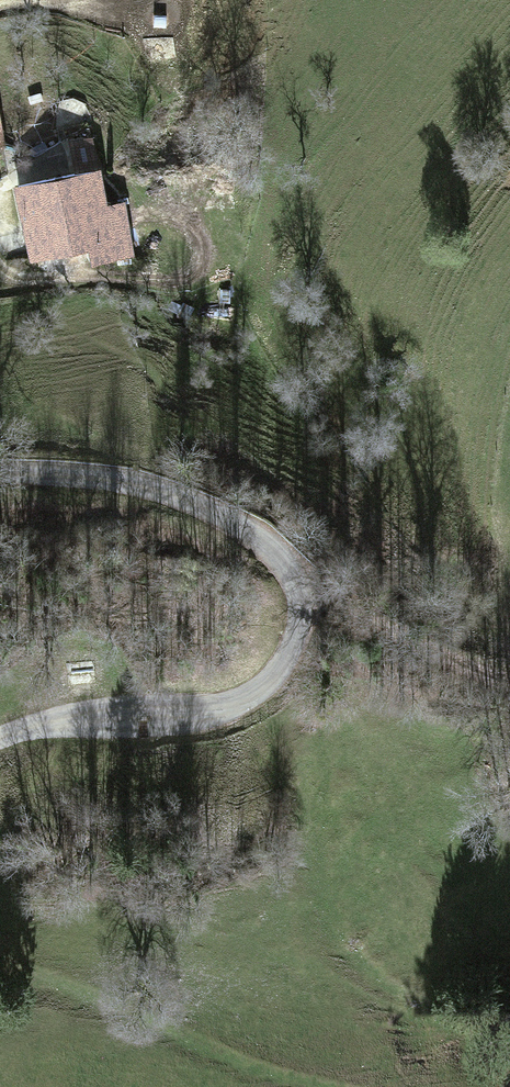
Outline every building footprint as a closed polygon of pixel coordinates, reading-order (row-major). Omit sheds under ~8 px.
[(101,173),(16,191),(31,263),(89,250),(93,266),(135,257),(124,204),(108,208),(101,173)]
